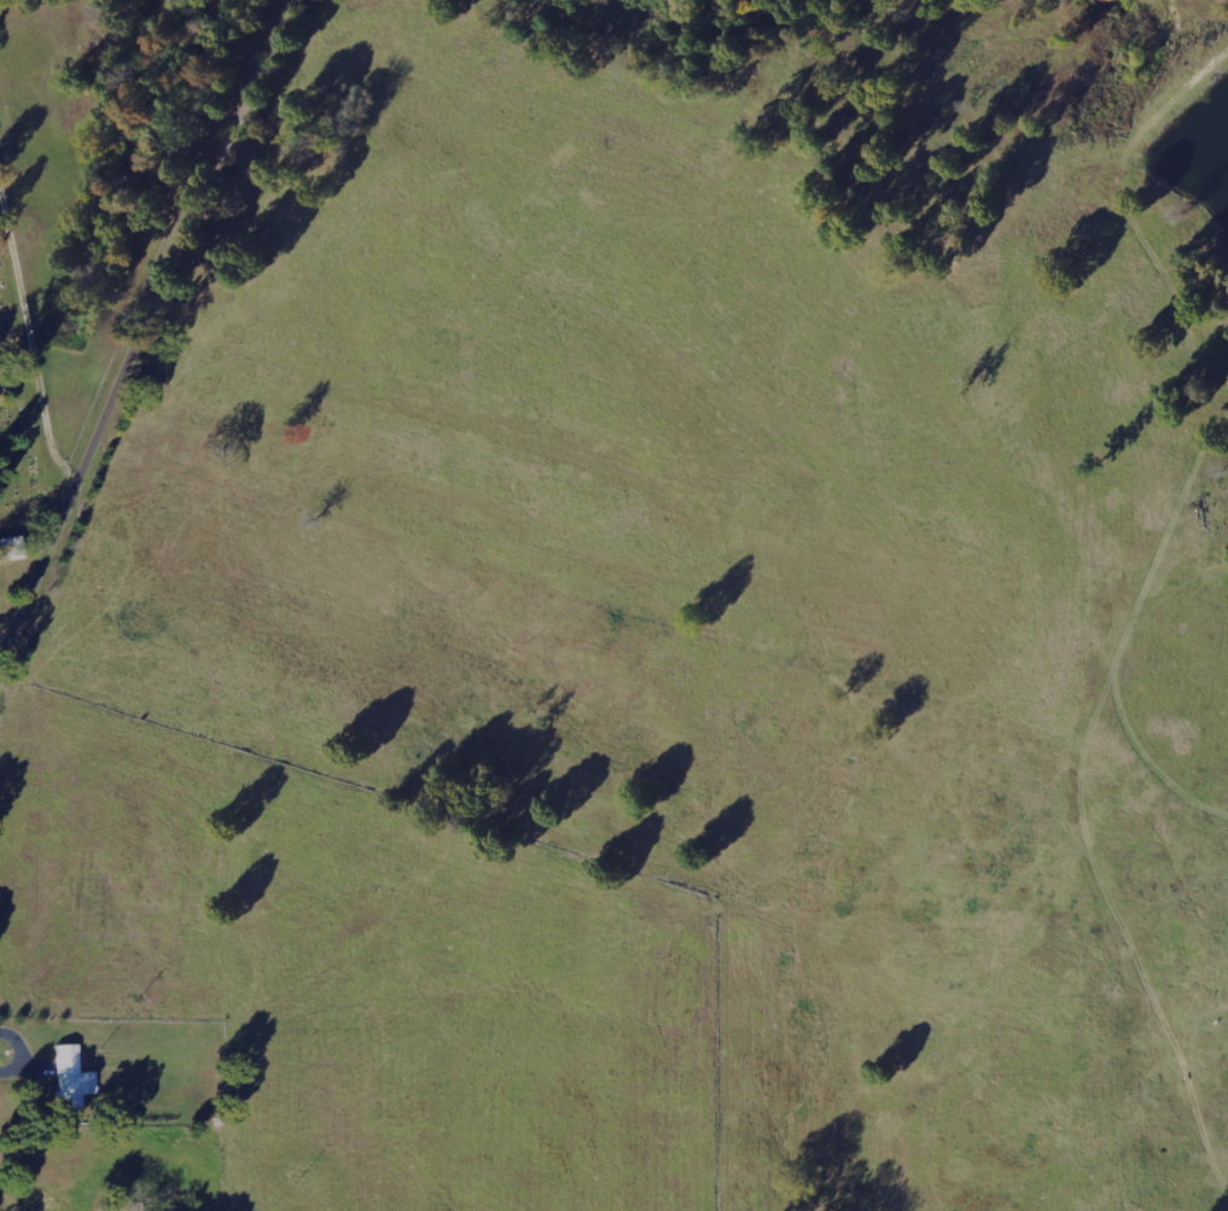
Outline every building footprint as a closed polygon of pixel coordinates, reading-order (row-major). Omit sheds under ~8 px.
[(97,1070),(81,1071),(80,1043),(56,1044),(59,1109),(84,1108),(83,1093),(98,1092),(97,1070)]
